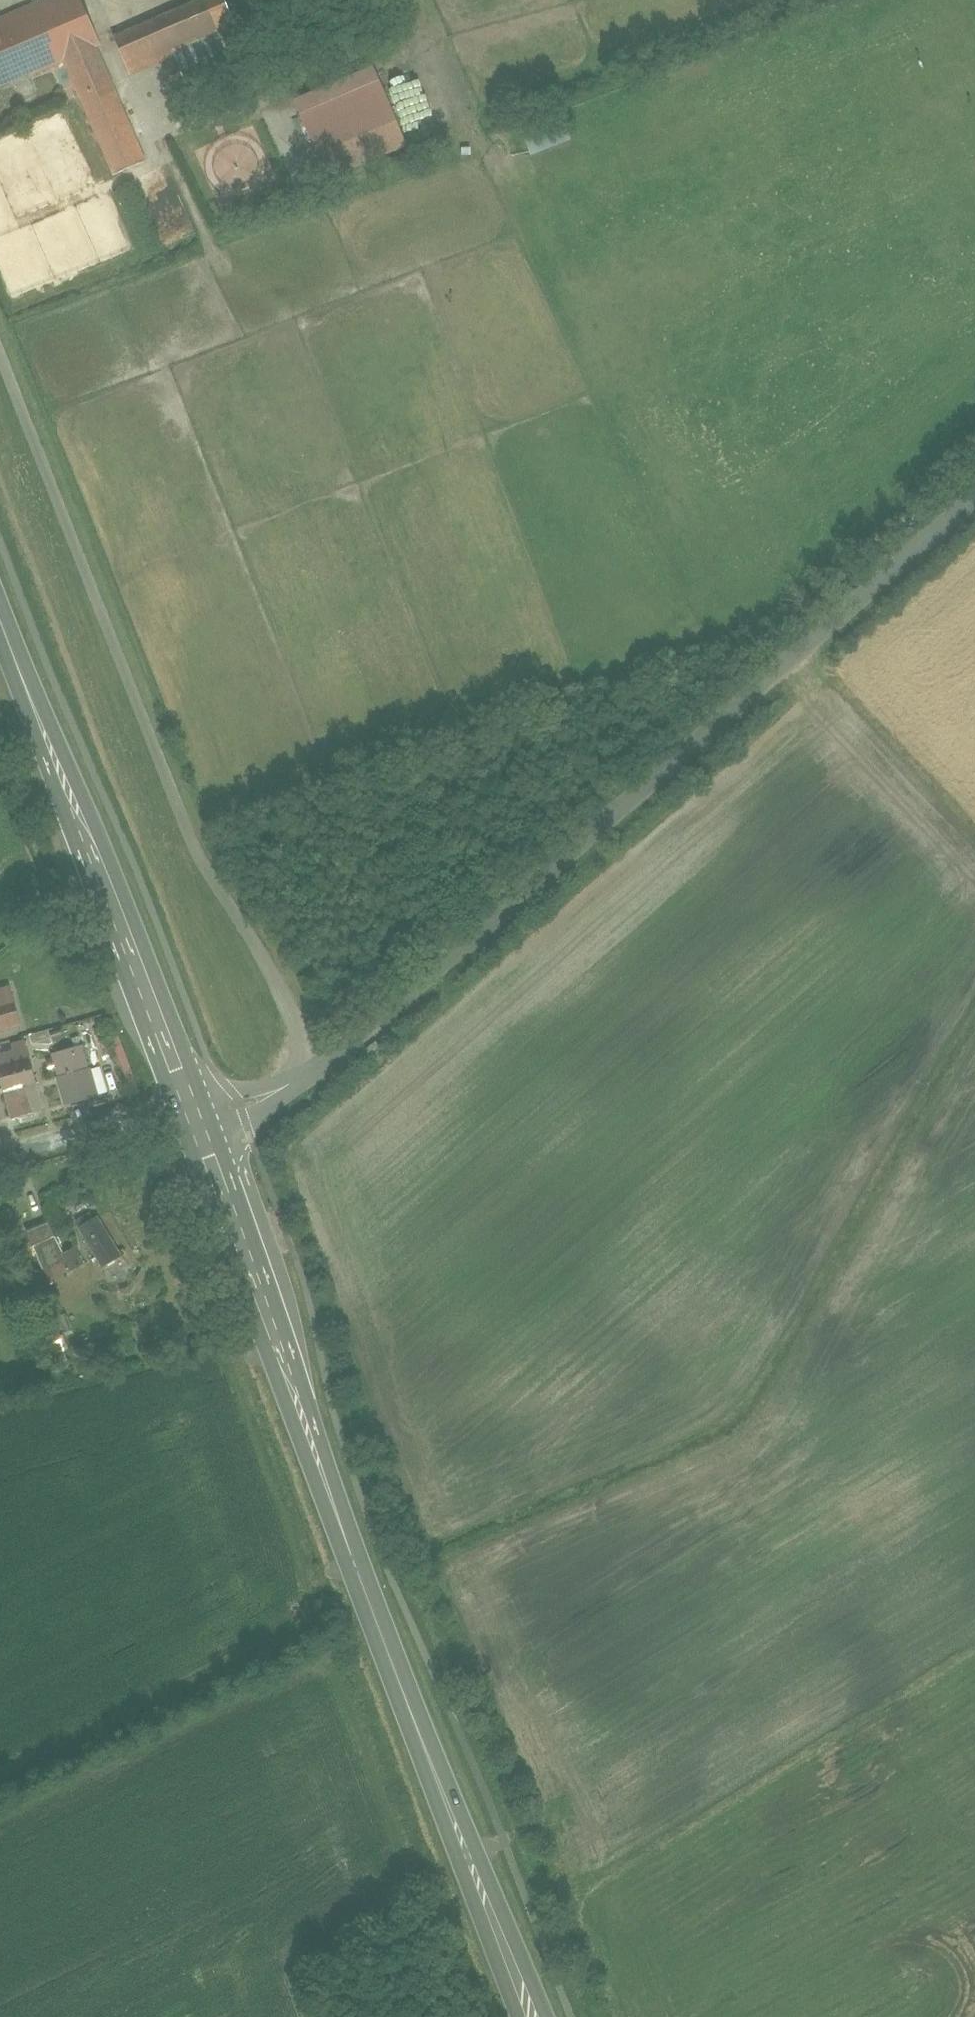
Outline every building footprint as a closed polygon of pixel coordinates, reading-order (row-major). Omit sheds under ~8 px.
[(79,0),(66,0),(0,27),(0,89),(69,61),(115,171),(145,159),(79,0)] [(224,0),(219,0),(124,41),(137,70),(236,27),(224,0)] [(295,102),(327,180),(402,148),(370,71),(295,102)] [(20,1028),(8,987),(0,989),(0,1033),(20,1028)] [(45,1112),(25,1043),(9,1047),(12,1058),(0,1061),(0,1084),(11,1122),(45,1112)] [(70,1110),(99,1101),(83,1050),(54,1058),(70,1110)] [(98,1219),(80,1230),(102,1265),(120,1254),(98,1219)] [(48,1229),(28,1237),(49,1284),(68,1276),(48,1229)]
